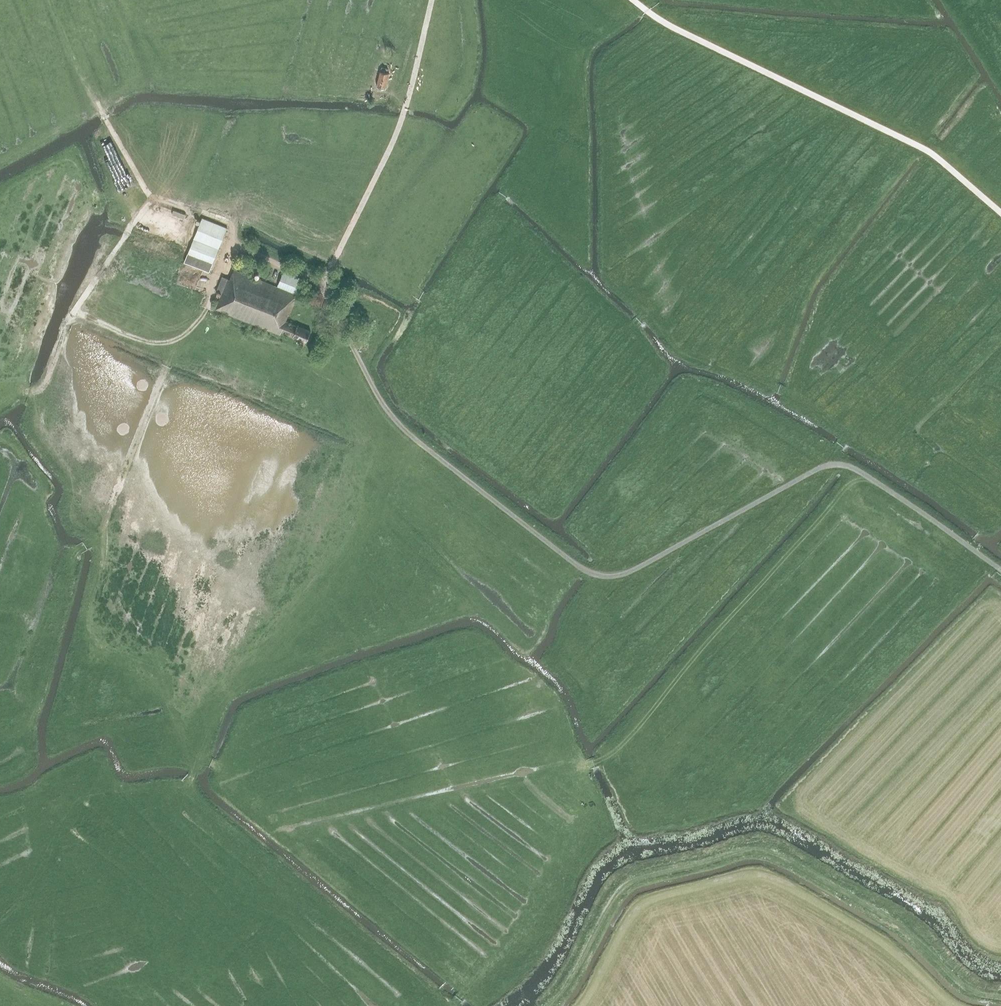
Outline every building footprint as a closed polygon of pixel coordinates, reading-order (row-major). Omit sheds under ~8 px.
[(388,73),(389,68),(382,67),(381,71),(377,86),(386,88),(389,73),(388,73)] [(186,214),(174,210),(172,214),(184,218),(186,214)] [(209,272),(228,228),(203,217),(185,261),(209,272)] [(252,277),(234,270),(230,280),(222,277),(217,291),(222,293),(216,309),(280,334),(281,332),(307,341),(311,331),(286,321),(288,314),(290,315),(297,295),(303,279),(283,271),(277,287),(252,277)] [(318,292),(306,287),(304,292),(316,297),(318,292)]
